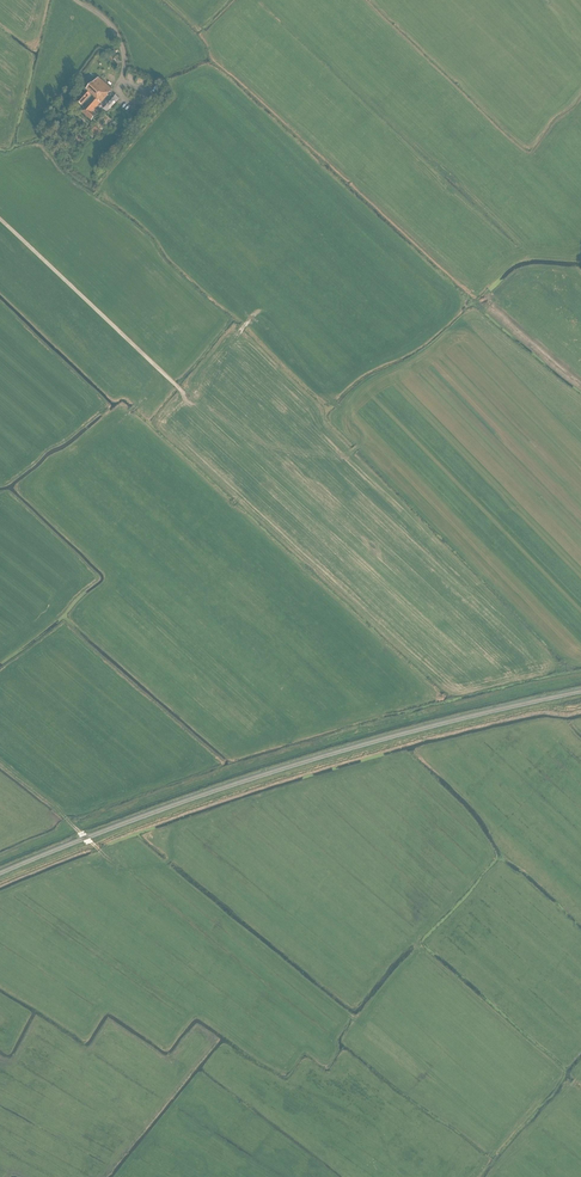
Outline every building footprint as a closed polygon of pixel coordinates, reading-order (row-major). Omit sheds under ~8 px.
[(115,73),(109,67),(103,73),(109,80),(115,73)] [(91,71),(97,77),(100,74),(93,68),(91,71)] [(98,78),(77,102),(84,108),(81,112),(91,121),(96,116),(92,113),(112,90),(98,78)] [(96,126),(91,131),(97,136),(101,132),(96,126)]
